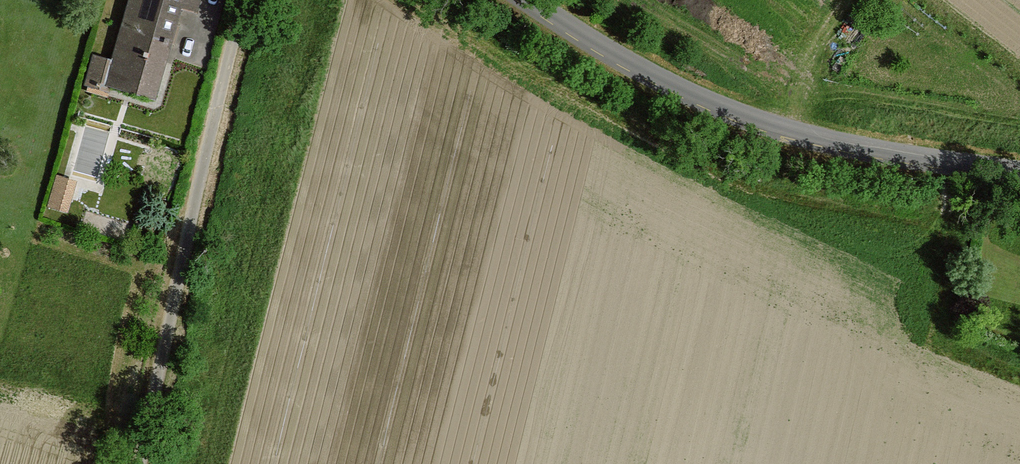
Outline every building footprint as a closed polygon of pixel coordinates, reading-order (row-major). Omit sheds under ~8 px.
[(106,84),(151,97),(178,6),(193,10),(196,0),(131,0),(113,61),(106,84)] [(113,61),(108,59),(95,56),(86,89),(104,93),(106,84),(113,61)] [(56,177),(49,205),(66,209),(74,182),(56,177)]
